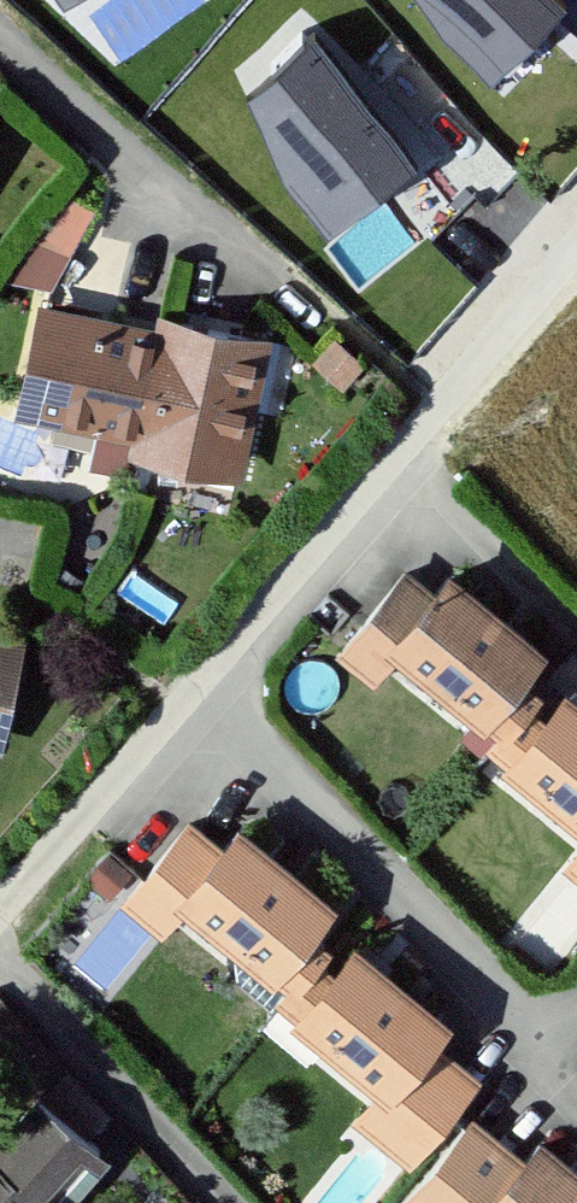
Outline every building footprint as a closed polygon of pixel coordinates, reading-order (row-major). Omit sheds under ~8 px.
[(447,17),(497,61),(550,0),(437,0),(447,17)] [(419,144),(314,6),(248,57),(286,162),(327,215),(419,144)] [(102,204),(72,187),(9,272),(58,279),(102,204)] [(246,462),(271,333),(173,314),(171,326),(45,303),(27,394),(163,420),(159,445),(246,462)] [(369,362),(343,337),(325,357),(351,381),(369,362)] [(557,642),(463,568),(423,618),(409,636),(518,722),(504,739),(526,756),(558,716),(539,702),(551,687),(533,672),(557,642)] [(409,636),(423,618),(394,594),(352,644),(380,669),(409,636)] [(1,731),(20,637),(0,633),(0,731),(1,731)] [(558,716),(526,756),(576,797),(576,691),(558,716)] [(345,896),(256,823),(226,860),(203,887),(310,974),(297,990),(315,1007),(356,956),(320,927),(345,896)] [(203,887),(226,860),(191,831),(137,896),(172,925),(203,887)] [(146,861),(120,842),(97,872),(123,891),(146,861)] [(275,990),(289,973),(201,901),(187,917),(275,990)] [(370,939),(356,956),(315,1007),(399,1076),(405,1081),(440,1039),(461,1013),(370,939)] [(289,991),(270,1010),(312,1050),(331,1031),(289,991)] [(338,1036),(319,1062),(364,1096),(383,1070),(338,1036)] [(405,1081),(399,1076),(368,1113),(417,1154),(483,1075),(440,1039),(405,1081)] [(92,1134),(39,1083),(0,1124),(0,1134),(47,1180),(92,1134)] [(481,1121),(415,1202),(417,1202),(497,1202),(498,1202),(531,1161),(481,1121)] [(498,1202),(499,1202),(576,1202),(576,1148),(556,1131),(531,1161),(498,1202)] [(0,1151),(0,1202),(56,1202),(57,1202),(0,1151)]
